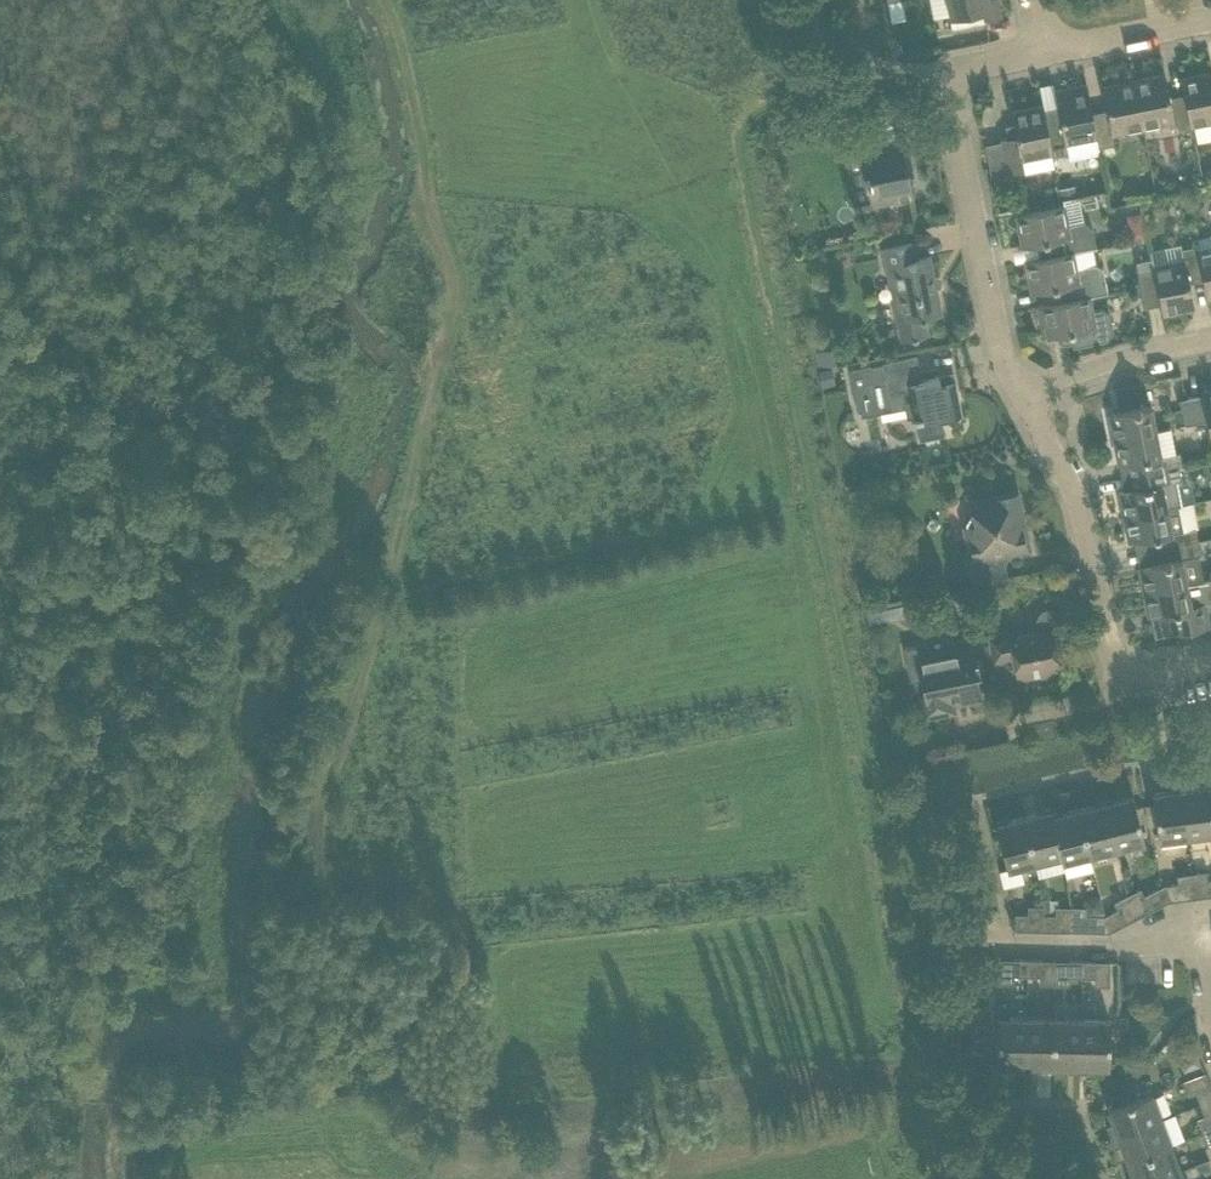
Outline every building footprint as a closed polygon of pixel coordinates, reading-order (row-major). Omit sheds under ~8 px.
[(933,19),(950,16),(950,17),(952,27),(984,20),(1001,17),(998,0),(930,0),(933,19)] [(1181,78),(1184,95),(1185,95),(1192,128),(1210,124),(1210,71),(1181,78)] [(1185,95),(1184,95),(1169,98),(1165,73),(1133,79),(1143,126),(1173,120),(1175,132),(1192,128),(1185,95)] [(1143,126),(1133,79),(1102,85),(1107,110),(1092,113),(1091,114),(1096,136),(1095,136),(1097,147),(1116,143),(1114,132),(1143,126)] [(1091,114),(1092,113),(1086,84),(1054,90),(1060,120),(1046,122),(1045,123),(1051,152),(1050,152),(1051,155),(1068,152),(1066,142),(1095,136),(1096,136),(1091,114)] [(1045,123),(1046,122),(1043,105),(1011,111),(1014,124),(1005,126),(1008,137),(1000,139),(1007,173),(1025,170),(1023,157),(1050,152),(1051,152),(1045,123)] [(912,170),(906,137),(863,145),(869,175),(864,176),(865,184),(867,183),(871,203),(913,195),(908,171),(912,170)] [(1084,223),(1068,226),(1064,205),(1015,215),(1022,246),(1046,241),(1049,256),(1049,257),(1074,252),(1097,247),(1094,232),(1084,223)] [(891,246),(883,248),(888,270),(889,269),(893,268),(900,298),(893,299),(902,341),(908,339),(928,335),(924,316),(941,313),(930,256),(918,258),(915,242),(891,246)] [(1183,260),(1153,266),(1153,271),(1154,270),(1161,304),(1160,305),(1162,314),(1194,308),(1189,283),(1203,280),(1204,280),(1198,250),(1199,249),(1198,245),(1197,245),(1181,249),(1183,260)] [(1198,250),(1204,280),(1203,280),(1207,298),(1210,297),(1210,247),(1199,249),(1198,250)] [(1109,293),(1104,271),(1097,265),(1077,269),(1074,252),(1049,257),(1049,256),(1024,261),(1031,292),(1046,289),(1047,296),(1057,294),(1058,302),(1059,302),(1090,296),(1109,293)] [(1153,271),(1138,274),(1145,308),(1160,305),(1161,304),(1154,270),(1153,271)] [(1101,309),(1092,311),(1090,296),(1059,302),(1058,302),(1037,306),(1040,324),(1044,323),(1047,337),(1062,334),(1064,344),(1072,343),(1073,347),(1107,340),(1113,331),(1110,315),(1101,309)] [(921,375),(917,355),(882,362),(883,363),(871,365),(871,364),(849,368),(858,410),(860,410),(861,415),(905,407),(907,417),(915,416),(919,439),(944,434),(941,418),(960,414),(956,395),(957,395),(954,380),(940,383),(939,377),(918,381),(917,376),(921,375)] [(818,371),(821,384),(834,382),(832,369),(818,371)] [(1201,390),(1202,395),(1207,420),(1210,442),(1210,388),(1201,390)] [(1207,420),(1202,395),(1179,399),(1184,425),(1207,420)] [(1108,414),(1113,439),(1156,430),(1150,405),(1108,414)] [(1170,427),(1156,430),(1113,439),(1118,464),(1135,461),(1137,473),(1178,465),(1182,464),(1180,452),(1175,452),(1170,427)] [(1181,479),(1178,465),(1137,473),(1140,486),(1118,491),(1123,516),(1178,505),(1180,505),(1175,480),(1181,479)] [(978,524),(961,527),(967,556),(964,556),(970,587),(986,584),(1010,579),(1004,550),(1013,549),(1025,546),(1023,533),(1015,494),(991,498),(974,502),(978,524)] [(1183,531),(1178,505),(1123,516),(1128,542),(1151,537),(1154,550),(1197,541),(1194,529),(1183,531)] [(1203,580),(1198,553),(1199,553),(1197,541),(1154,550),(1157,562),(1138,566),(1143,591),(1186,583),(1203,580)] [(1143,591),(1148,617),(1160,614),(1168,613),(1172,633),(1209,625),(1208,618),(1205,602),(1210,600),(1210,578),(1203,580),(1186,583),(1143,591)] [(884,605),(866,608),(869,623),(887,619),(884,605)] [(1061,672),(1057,651),(1065,650),(1066,651),(1067,651),(1061,619),(1059,615),(1055,612),(1051,610),(1044,612),(1040,614),(1038,618),(1038,624),(1040,630),(1008,637),(1006,630),(988,634),(993,663),(1013,659),(1016,678),(1039,674),(1040,677),(1061,672)] [(959,703),(980,699),(969,646),(928,654),(927,648),(921,645),(909,647),(906,653),(910,674),(916,678),(922,677),(926,696),(918,697),(922,717),(954,711),(952,700),(958,698),(959,703)] [(1208,786),(1186,789),(1186,786),(1180,787),(1187,835),(1210,832),(1210,809),(1208,786)] [(1187,835),(1180,787),(1175,788),(1175,790),(1152,793),(1158,839),(1187,835)] [(1116,846),(1144,840),(1133,796),(1111,801),(1110,799),(1105,800),(1116,846)] [(1116,846),(1105,800),(1099,801),(1100,804),(1078,809),(1089,853),(1116,846)] [(1051,813),(1052,813),(1050,808),(1044,809),(1045,812),(1023,817),(1034,860),(1059,854),(1061,854),(1051,813)] [(1089,853),(1078,809),(1057,814),(1057,812),(1052,813),(1051,813),(1061,854),(1059,854),(1061,860),(1089,853)] [(1034,860),(1023,817),(1002,822),(1001,820),(995,821),(1006,867),(1034,860)] [(1180,900),(1178,883),(1163,885),(1168,901),(1180,900)] [(1168,901),(1163,885),(1143,896),(1151,910),(1168,901)] [(1099,895),(1084,899),(1088,914),(1103,910),(1099,895)] [(1118,908),(1104,915),(1108,932),(1125,923),(1118,908)] [(1027,930),(1028,913),(1015,912),(1014,930),(1027,930)] [(1055,931),(1055,914),(1042,913),(1042,931),(1055,931)] [(1108,932),(1104,915),(1085,915),(1084,931),(1108,932)] [(1026,975),(1027,959),(1014,959),(1013,975),(1026,975)] [(1039,976),(1040,960),(1027,959),(1026,975),(1039,976)] [(1082,977),(1082,961),(1069,960),(1069,976),(1082,977)] [(1095,977),(1095,961),(1082,961),(1082,977),(1095,977)] [(1025,1071),(1026,1017),(997,1017),(996,1063),(1013,1064),(1013,1068),(1018,1068),(1018,1071),(1025,1071)] [(1052,1064),(1053,1018),(1026,1017),(1025,1071),(1031,1072),(1031,1069),(1036,1069),(1036,1064),(1052,1064)] [(1080,1073),(1081,1019),(1053,1018),(1052,1064),(1068,1065),(1068,1069),(1074,1070),(1074,1073),(1080,1073)] [(1092,1065),(1108,1066),(1109,1019),(1081,1019),(1080,1073),(1086,1073),(1086,1070),(1092,1070),(1092,1065)] [(959,1023),(958,1052),(972,1053),(973,1023),(959,1023)] [(1113,1106),(1107,1108),(1113,1123),(1109,1125),(1111,1130),(1108,1131),(1110,1137),(1160,1118),(1150,1092),(1139,1096),(1132,1098),(1127,1085),(1110,1097),(1113,1106)] [(1210,1086),(1195,1091),(1199,1103),(1210,1099),(1210,1087),(1210,1086)] [(1199,1103),(1204,1116),(1210,1113),(1210,1099),(1199,1103)] [(1170,1144),(1160,1118),(1110,1137),(1112,1143),(1115,1142),(1117,1147),(1121,1146),(1127,1160),(1170,1144)] [(1170,1144),(1127,1160),(1132,1175),(1128,1177),(1129,1178),(1156,1178),(1180,1170),(1170,1144)] [(1180,1170),(1156,1178),(1183,1178),(1180,1170)]
